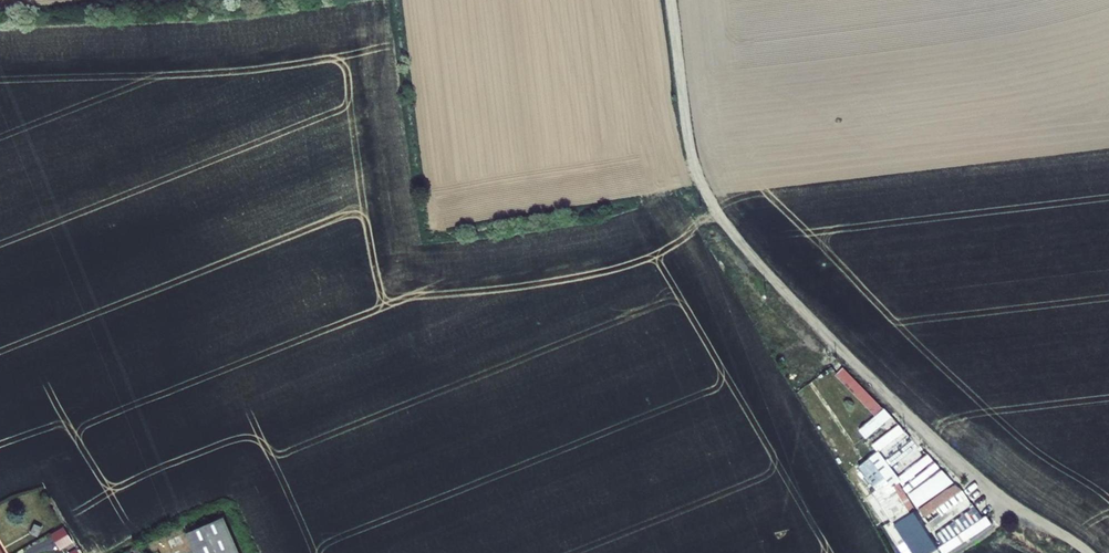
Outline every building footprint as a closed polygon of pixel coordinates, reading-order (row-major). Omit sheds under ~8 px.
[(864,434),(876,422),(867,412),(854,424),(864,434)] [(842,432),(829,439),(837,454),(850,446),(842,432)] [(936,552),(928,538),(964,513),(957,504),(922,528),(889,469),(915,445),(909,434),(883,459),(880,454),(861,470),(864,475),(878,500),(885,511),(910,552),(935,552),(936,552)] [(940,490),(950,480),(927,456),(916,465),(940,490)] [(896,476),(899,484),(918,475),(915,468),(896,476)] [(217,525),(180,542),(185,552),(229,552),(217,525)] [(63,528),(50,534),(59,550),(72,544),(63,528)]
